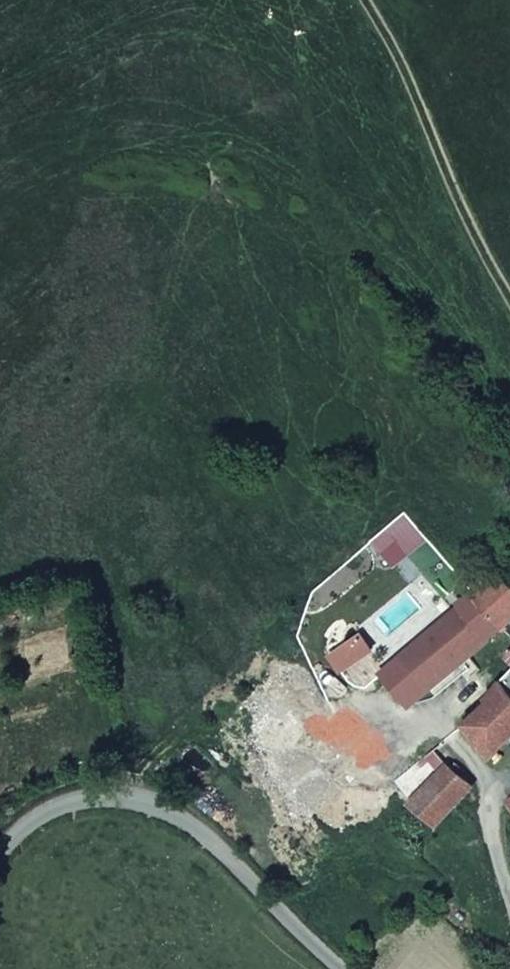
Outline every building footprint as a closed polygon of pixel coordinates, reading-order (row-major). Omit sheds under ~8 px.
[(487,556),(456,584),(488,613),(509,595),(509,580),(487,556)] [(381,705),(423,752),(439,740),(450,730),(410,684),(468,633),(494,660),(482,671),(498,686),(509,677),(509,637),(488,613),(456,584),(432,559),(414,574),(435,600),(415,617),(398,600),(369,626),(384,645),(367,660),(375,670),(361,682),(381,705)] [(498,686),(482,671),(446,701),(461,721),(476,737),(488,727),(509,709),(509,677),(498,686)] [(422,809),(445,787),(465,768),(447,748),(401,789),(402,791),(422,809)]
